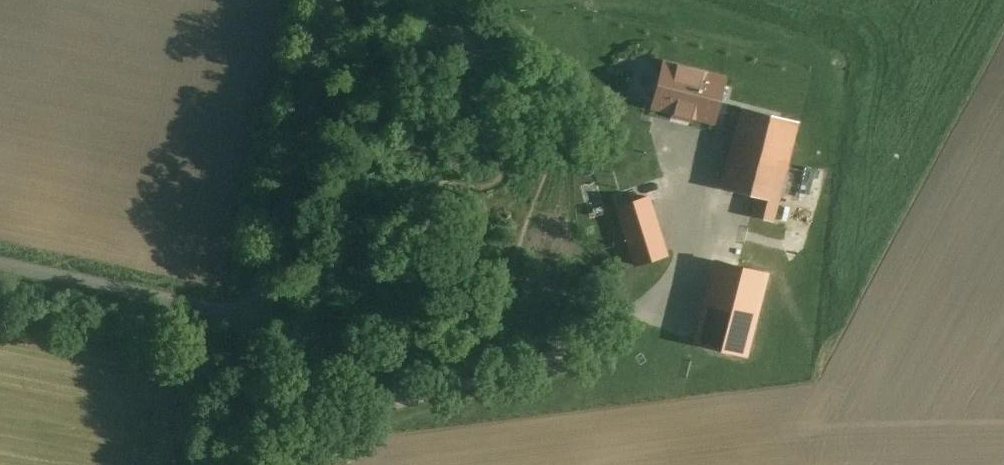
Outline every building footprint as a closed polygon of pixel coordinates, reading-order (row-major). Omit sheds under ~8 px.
[(647,73),(637,105),(707,126),(722,77),(665,59),(660,76),(647,73)] [(806,82),(746,65),(713,184),(751,194),(746,213),(769,219),(789,148),(796,150),(798,142),(790,140),(806,82)] [(645,191),(612,202),(631,262),(665,251),(645,191)] [(765,273),(715,260),(694,339),(744,352),(765,273)]
